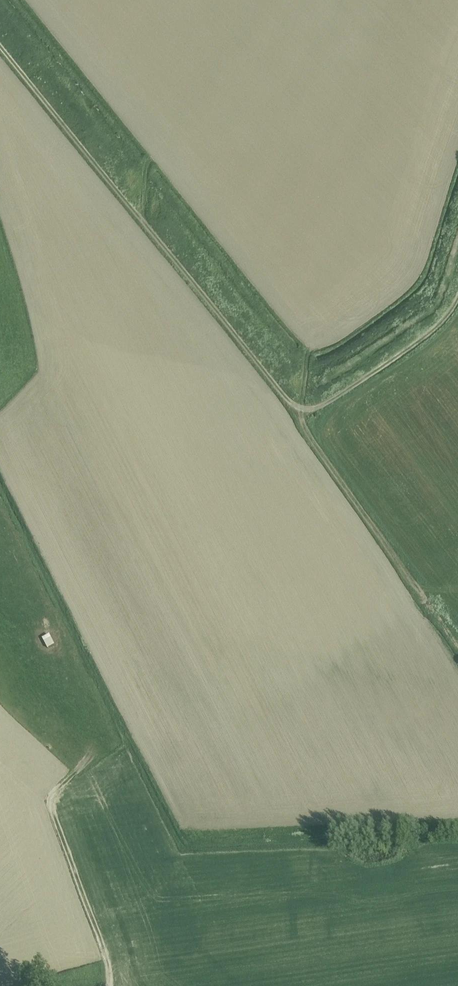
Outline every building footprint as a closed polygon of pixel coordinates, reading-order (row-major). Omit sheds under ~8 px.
[(43,637),(48,649),(56,645),(51,634),(43,637)]
